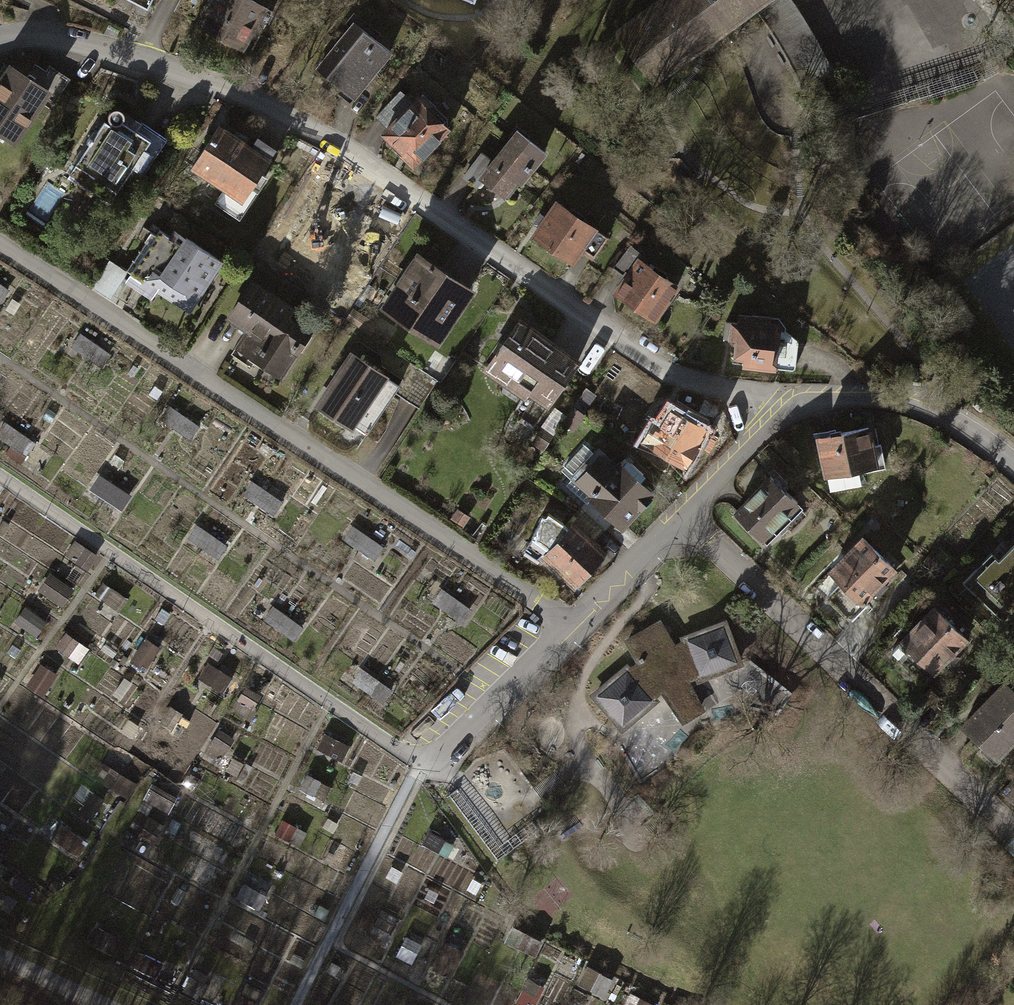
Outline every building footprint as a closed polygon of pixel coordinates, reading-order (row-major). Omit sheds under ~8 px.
[(198,28),(249,53),(271,10),(252,0),(212,0),(198,28)] [(620,34),(653,77),(757,1),(759,0),(665,0),(620,34)] [(757,1),(772,24),(786,46),(798,67),(808,89),(832,79),(821,56),(812,40),(802,20),(792,5),(788,0),(759,0),(757,1)] [(1013,15),(1013,0),(1002,0),(1013,15)] [(353,22),(316,68),(347,94),(367,70),(370,73),(388,51),(353,22)] [(33,63),(24,77),(46,91),(42,97),(52,104),(69,78),(47,64),(44,70),(33,63)] [(42,97),(46,91),(24,77),(10,67),(0,81),(0,130),(14,139),(42,97)] [(368,123),(381,134),(412,101),(400,90),(368,123)] [(420,93),(412,101),(381,134),(413,165),(447,129),(428,111),(433,106),(420,93)] [(110,121),(112,124),(111,125),(104,120),(75,165),(116,192),(133,167),(144,175),(162,148),(135,130),(132,135),(117,125),(120,125),(123,123),(124,120),(125,117),(124,114),(122,112),(120,110),(117,110),(114,110),(111,112),(110,115),(109,118),(110,121)] [(218,126),(191,166),(241,200),(269,159),(267,158),(273,149),(256,138),(250,147),(218,126)] [(516,131),(493,162),(481,178),(503,194),(514,178),(519,182),(543,150),(516,131)] [(476,185),(481,178),(493,162),(480,153),(463,176),(476,185)] [(571,263),(580,250),(595,228),(557,201),(546,217),(540,212),(534,220),(541,225),(533,237),(571,263)] [(607,236),(595,228),(580,250),(592,258),(607,236)] [(158,274),(161,273),(180,244),(157,229),(127,275),(125,278),(137,287),(145,273),(145,279),(148,282),(153,284),(158,282),(159,278),(158,274)] [(184,238),(180,244),(161,273),(194,295),(217,259),(184,238)] [(619,279),(623,281),(639,258),(642,255),(628,245),(613,267),(622,274),(619,279)] [(416,255),(383,307),(435,340),(469,288),(416,255)] [(677,284),(639,258),(623,281),(615,293),(652,319),(677,284)] [(127,275),(106,261),(91,285),(112,298),(125,278),(127,275)] [(242,341),(253,348),(261,353),(286,315),(292,307),(252,281),(227,318),(248,332),(242,341)] [(3,300),(10,289),(0,283),(0,298),(3,300)] [(741,356),(740,363),(793,368),(796,341),(785,330),(775,330),(781,321),(766,317),(738,314),(737,324),(730,324),(729,338),(735,338),(733,355),(741,356)] [(306,329),(286,315),(261,353),(253,348),(250,352),(278,371),(306,329)] [(507,376),(524,387),(546,402),(575,360),(518,321),(487,368),(504,380),(507,376)] [(103,368),(113,354),(84,333),(74,347),(103,368)] [(351,355),(319,404),(366,434),(398,386),(351,355)] [(549,403),(546,402),(524,387),(506,424),(525,438),(549,403)] [(572,407),(563,421),(571,426),(581,414),(572,407)] [(655,422),(644,440),(682,463),(704,428),(684,416),(687,411),(682,408),(678,414),(669,408),(659,425),(655,422)] [(866,426),(817,436),(824,473),(828,474),(838,485),(857,481),(854,466),(881,460),(878,443),(869,445),(866,426)] [(543,447),(551,435),(542,429),(534,441),(543,447)] [(12,452),(26,459),(35,441),(22,434),(12,452)] [(593,492),(590,495),(613,515),(622,523),(643,498),(649,497),(651,494),(650,488),(647,486),(642,487),(636,481),(642,474),(624,458),(614,470),(583,443),(563,466),(593,492)] [(125,509),(135,494),(102,472),(92,487),(125,509)] [(795,503),(769,476),(733,512),(763,543),(782,525),(777,521),(795,503)] [(279,512),(286,500),(254,482),(247,495),(279,512)] [(602,528),(613,515),(590,495),(579,508),(602,528)] [(568,521),(572,524),(591,541),(602,528),(579,508),(568,521)] [(602,551),(591,541),(572,524),(567,528),(563,523),(546,512),(536,527),(539,528),(529,543),(547,555),(573,581),(602,551)] [(201,523),(191,536),(221,557),(230,544),(201,523)] [(377,559),(386,544),(355,525),(345,541),(377,559)] [(841,581),(826,595),(847,618),(866,600),(862,595),(869,589),(876,596),(886,585),(879,578),(891,566),(863,537),(830,569),(841,581)] [(1013,599),(1013,541),(996,560),(990,553),(962,581),(994,612),(1005,601),(1009,604),(1013,599)] [(52,573),(42,589),(66,604),(77,588),(52,573)] [(461,617),(467,608),(446,594),(440,603),(461,617)] [(299,638),(306,624),(275,606),(267,620),(299,638)] [(900,640),(912,651),(901,662),(919,680),(963,637),(934,607),(900,640)] [(626,668),(594,695),(622,727),(654,700),(653,698),(663,689),(685,681),(698,676),(699,678),(738,663),(724,623),(685,638),(673,646),(659,621),(627,641),(639,661),(627,669),(626,668)] [(225,691),(234,676),(211,663),(202,678),(225,691)] [(693,697),(685,681),(663,689),(676,708),(693,697)] [(962,724),(996,756),(1013,737),(1013,692),(1003,682),(962,724)] [(699,709),(693,697),(676,708),(684,718),(699,709)] [(348,758),(353,744),(328,735),(322,749),(348,758)] [(98,778),(130,798),(140,783),(108,763),(98,778)] [(173,811),(180,794),(154,783),(147,801),(173,811)] [(142,811),(132,830),(157,844),(168,824),(142,811)] [(63,822),(53,836),(79,854),(89,840),(63,822)] [(454,975),(467,949),(448,941),(436,966),(454,975)] [(582,984),(606,996),(615,977),(591,966),(582,984)] [(628,1004),(655,1004),(656,999),(630,995),(628,1004)]
